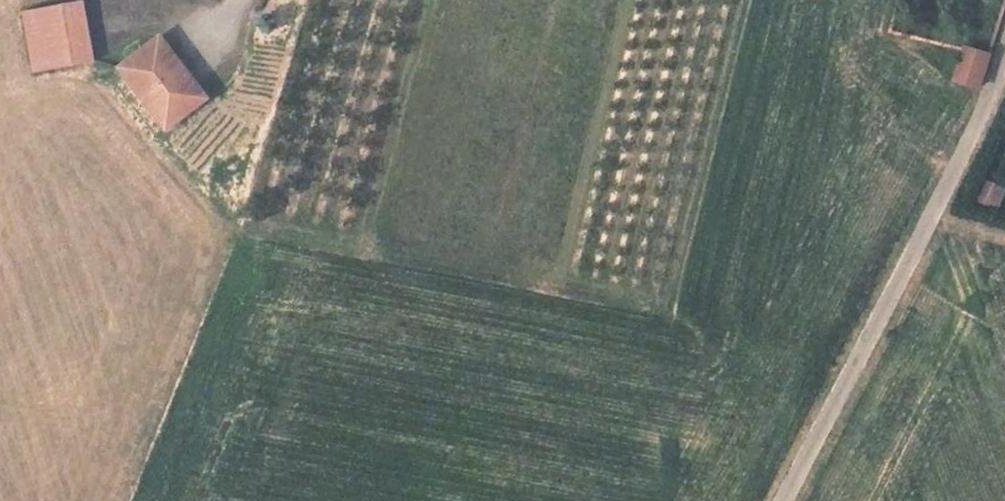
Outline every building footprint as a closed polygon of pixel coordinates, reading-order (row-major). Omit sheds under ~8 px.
[(92,63),(82,3),(21,13),(32,74),(92,63)] [(192,92),(158,49),(152,42),(117,70),(165,129),(184,114),(177,105),(192,92)] [(164,44),(158,49),(192,92),(177,105),(184,114),(206,95),(164,44)] [(976,85),(986,55),(963,47),(953,77),(976,85)] [(975,201),(999,210),(1004,194),(1004,187),(984,179),(975,201)]
